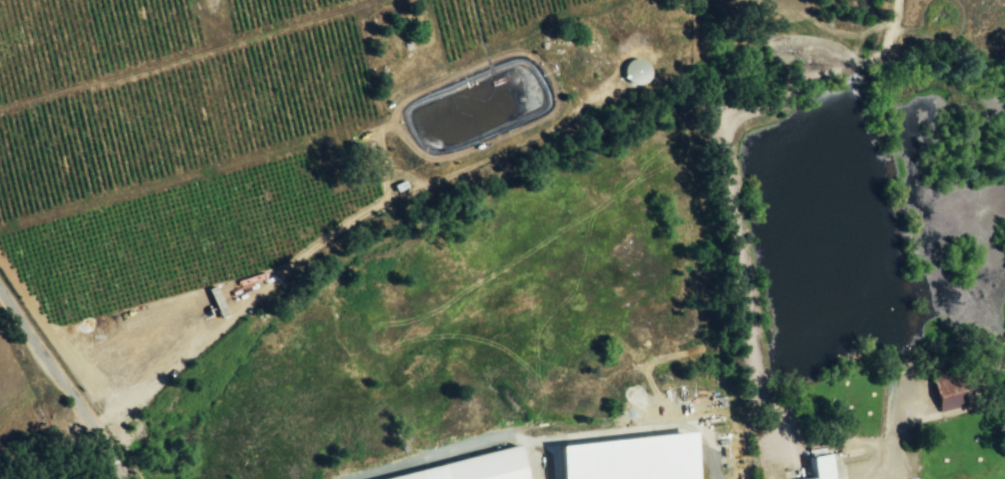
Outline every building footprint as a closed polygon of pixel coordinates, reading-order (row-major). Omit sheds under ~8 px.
[(968,406),(962,371),(931,376),(937,411),(968,406)] [(555,443),(558,478),(695,478),(691,431),(555,443)] [(518,447),(370,478),(525,478),(518,447)] [(828,453),(807,457),(810,478),(804,478),(832,478),(828,453)]
